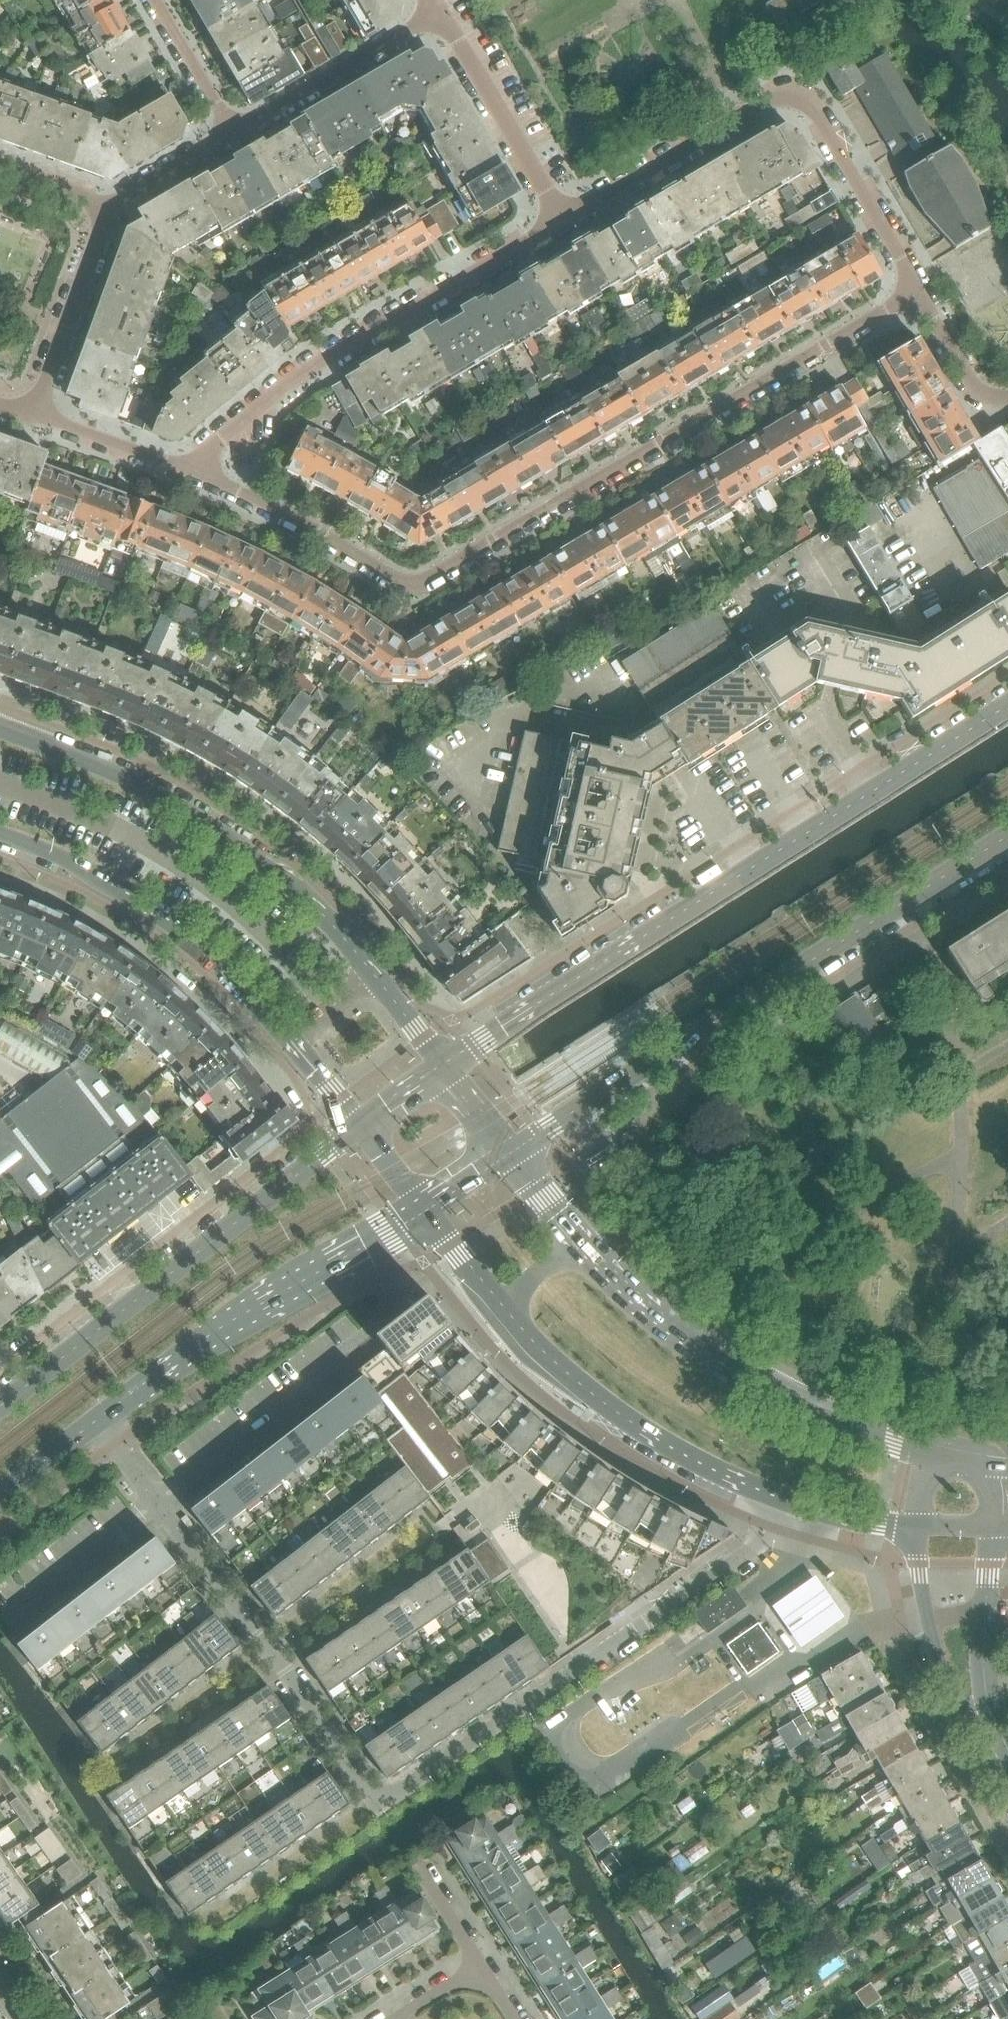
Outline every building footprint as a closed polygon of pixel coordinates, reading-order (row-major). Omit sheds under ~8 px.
[(60,10),(64,8),(70,17),(99,0),(54,0),(60,10)] [(124,20),(121,22),(113,9),(116,7),(112,0),(99,0),(70,17),(76,28),(72,31),(81,47),(86,44),(92,56),(131,33),(124,20)] [(252,5),(249,0),(198,0),(195,2),(192,3),(224,56),(267,31),(252,5)] [(310,0),(300,0),(298,1),(312,24),(320,19),(316,12),(317,12),(310,0)] [(400,7),(396,0),(343,0),(350,11),(366,39),(385,27),(385,26),(397,18),(400,7)] [(861,0),(773,0),(765,5),(777,26),(820,2),(832,23),(864,5),(861,0)] [(830,30),(823,18),(822,16),(808,24),(816,39),(830,30)] [(38,34),(31,24),(22,29),(28,40),(38,34)] [(341,54),(325,27),(324,25),(315,30),(332,59),(341,54)] [(314,38),(308,27),(301,30),(308,41),(314,38)] [(252,105),(300,77),(286,54),(282,57),(267,31),(224,56),(252,105)] [(147,60),(133,37),(131,33),(92,56),(89,57),(100,76),(103,74),(107,80),(111,81),(126,72),(147,60)] [(314,38),(308,41),(305,43),(319,66),(328,61),(315,37),(314,38)] [(48,64),(33,39),(27,42),(38,60),(48,64)] [(429,89),(449,77),(442,66),(441,65),(439,66),(434,57),(431,56),(430,55),(423,53),(421,53),(418,53),(409,58),(408,57),(407,57),(356,86),(376,120),(399,106),(422,108),(429,89)] [(941,151),(930,132),(884,54),(856,71),(845,53),(823,66),(841,97),(855,89),(904,172),(903,173),(908,188),(923,215),(954,249),(990,229),(975,184),(960,158),(949,146),(941,151)] [(132,84),(153,71),(147,60),(126,72),(132,84)] [(9,79),(14,71),(9,68),(4,77),(9,79)] [(14,82),(19,73),(14,71),(9,79),(14,82)] [(441,168),(487,141),(449,77),(429,89),(422,108),(437,134),(430,138),(422,143),(431,159),(435,156),(441,168)] [(33,98),(0,86),(0,140),(16,145),(33,98)] [(368,133),(378,127),(379,126),(376,120),(356,86),(302,118),(303,119),(324,155),(329,163),(371,138),(368,133)] [(184,124),(170,99),(164,90),(155,96),(160,104),(137,118),(157,152),(181,138),(184,124)] [(72,166),(89,118),(33,98),(16,145),(72,166)] [(126,170),(106,134),(109,125),(89,118),(72,166),(105,178),(106,177),(111,179),(126,170)] [(157,152),(137,118),(119,128),(109,125),(106,134),(126,170),(157,152)] [(274,195),(324,166),(329,163),(324,155),(303,119),(291,126),(293,130),(264,147),(262,143),(249,151),(274,195)] [(817,168),(796,133),(795,134),(791,129),(784,127),(778,131),(777,128),(771,132),(771,131),(743,148),(742,145),(728,154),(741,177),(731,182),(744,205),(797,174),(800,177),(817,168)] [(415,147),(409,137),(408,140),(407,145),(404,145),(402,155),(411,150),(415,147)] [(396,139),(388,143),(395,155),(398,142),(396,142),(396,139)] [(398,142),(395,155),(396,158),(402,155),(404,145),(407,145),(408,140),(396,139),(396,142),(398,142)] [(516,194),(517,192),(487,141),(441,168),(456,194),(472,220),(516,194)] [(220,227),(274,195),(249,151),(235,159),(238,162),(209,179),(207,175),(195,183),(220,227)] [(373,163),(367,151),(361,155),(368,166),(373,163)] [(744,205),(731,182),(741,177),(728,154),(708,165),(709,167),(682,183),(682,184),(676,188),(674,185),(662,192),(664,195),(689,237),(744,205)] [(368,166),(361,155),(355,158),(362,169),(368,166)] [(412,185),(397,160),(392,177),(400,192),(412,185)] [(220,227),(195,183),(194,181),(142,212),(141,213),(146,221),(167,258),(220,227)] [(796,197),(789,186),(785,189),(791,199),(796,197)] [(797,211),(790,200),(791,199),(785,189),(781,191),(787,202),(782,205),(789,216),(797,211)] [(317,202),(310,191),(304,194),(311,206),(317,202)] [(816,215),(838,203),(831,191),(809,204),(810,205),(816,215)] [(689,237),(664,195),(647,205),(645,202),(633,209),(658,252),(666,248),(669,251),(687,240),(686,239),(689,237)] [(430,242),(418,222),(408,204),(372,225),(394,263),(399,261),(401,261),(407,258),(407,255),(416,250),(419,251),(424,248),(425,245),(430,242)] [(810,205),(804,208),(810,219),(816,215),(810,205)] [(394,263),(372,225),(362,208),(358,210),(368,228),(337,246),(358,284),(363,282),(366,282),(371,279),(372,277),(381,271),(383,272),(389,269),(389,266),(394,263)] [(804,208),(798,212),(804,222),(810,219),(804,208)] [(658,252),(633,209),(623,215),(624,218),(594,236),(592,233),(581,239),(607,283),(618,276),(620,279),(649,263),(647,259),(658,252)] [(798,212),(791,216),(797,226),(804,222),(798,212)] [(327,227),(339,220),(335,213),(322,220),(327,227)] [(835,233),(830,224),(832,223),(827,214),(818,220),(828,237),(835,233)] [(440,237),(429,216),(418,222),(430,242),(440,237)] [(790,230),(797,226),(791,216),(784,220),(790,230)] [(828,237),(818,220),(807,226),(812,235),(821,230),(826,238),(828,237)] [(157,306),(167,278),(160,276),(167,258),(146,221),(128,231),(108,287),(157,306)] [(877,271),(853,230),(840,238),(841,240),(833,245),(834,248),(859,290),(880,278),(877,271)] [(270,249),(265,240),(262,235),(256,238),(264,253),(270,249)] [(275,246),(270,237),(265,240),(270,249),(275,246)] [(607,283),(581,239),(570,246),(572,249),(541,267),(540,264),(529,270),(554,313),(566,307),(568,310),(600,291),(598,288),(607,283)] [(752,240),(745,244),(751,254),(758,250),(752,240)] [(745,244),(738,248),(744,258),(751,254),(745,244)] [(358,284),(337,246),(324,254),(302,267),(323,305),(327,302),(330,303),(335,300),(336,297),(345,292),(347,293),(353,290),(353,287),(358,284)] [(214,253),(207,247),(203,250),(211,257),(214,253)] [(738,248),(732,251),(737,262),(744,258),(738,248)] [(859,290),(834,248),(801,267),(826,309),(836,303),(835,302),(850,292),(851,294),(859,290)] [(211,257),(203,250),(200,254),(207,261),(211,257)] [(732,251),(725,255),(731,265),(737,262),(732,251)] [(759,265),(768,261),(763,252),(750,259),(760,277),(764,274),(759,265)] [(266,264),(260,254),(249,262),(255,272),(266,264)] [(726,265),(721,258),(709,265),(714,272),(726,265)] [(760,277),(750,259),(736,267),(741,276),(750,271),(755,280),(760,277)] [(323,305),(302,267),(266,289),(268,292),(288,327),(300,321),(300,318),(309,313),(312,314),(317,311),(318,308),(323,305)] [(826,309),(801,267),(765,288),(790,330),(800,324),(799,322),(815,313),(816,315),(826,309)] [(554,313),(529,270),(517,277),(519,280),(504,288),(488,298),(486,295),(476,301),(501,344),(511,338),(513,342),(546,323),(544,319),(554,313)] [(701,283),(696,274),(681,282),(686,292),(701,283)] [(214,294),(199,284),(192,293),(207,303),(214,294)] [(137,362),(146,337),(155,339),(154,342),(164,345),(167,335),(158,332),(159,330),(150,326),(157,306),(108,287),(87,344),(137,362)] [(790,330),(765,288),(731,309),(755,351),(765,345),(764,343),(779,334),(780,336),(790,330)] [(287,335),(284,330),(288,327),(268,292),(250,306),(253,311),(234,327),(238,331),(267,368),(276,361),(277,355),(273,351),(286,341),(287,335)] [(501,344),(476,301),(462,309),(463,311),(436,327),(435,325),(423,332),(449,377),(502,346),(501,344)] [(605,322),(596,308),(588,312),(597,327),(605,322)] [(755,351),(731,309),(693,331),(717,373),(728,367),(726,365),(744,355),(745,357),(755,351)] [(597,327),(588,312),(581,317),(590,331),(597,327)] [(655,327),(648,316),(637,322),(644,333),(655,327)] [(643,335),(637,323),(625,330),(632,341),(643,335)] [(267,368),(238,331),(205,358),(207,360),(235,394),(267,368)] [(717,373),(693,331),(654,354),(679,395),(690,389),(689,387),(700,381),(706,377),(707,379),(717,373)] [(449,377),(423,332),(410,340),(411,342),(387,356),(386,354),(374,361),(399,402),(407,397),(409,400),(449,377)] [(549,349),(542,336),(534,341),(541,353),(549,349)] [(948,391),(931,362),(917,339),(878,362),(908,414),(948,391)] [(123,402),(127,390),(137,362),(87,344),(77,371),(69,393),(70,395),(84,400),(81,408),(115,420),(123,402)] [(552,373),(540,353),(532,358),(539,370),(535,372),(540,380),(552,373)] [(679,395),(654,354),(617,376),(641,417),(652,411),(650,409),(668,399),(669,401),(679,395)] [(180,372),(174,364),(175,363),(171,359),(167,362),(168,364),(177,374),(180,372)] [(235,394),(207,360),(179,381),(183,386),(169,398),(174,404),(169,408),(188,432),(235,394)] [(399,402),(374,361),(361,368),(362,370),(347,379),(371,418),(399,402)] [(589,388),(575,363),(562,371),(576,395),(589,388)] [(177,374),(168,364),(164,367),(173,378),(177,374)] [(495,374),(490,365),(481,370),(486,379),(495,374)] [(0,369),(0,378),(6,380),(9,372),(0,369)] [(485,380),(479,369),(473,373),(479,383),(485,380)] [(641,417),(617,376),(578,398),(603,440),(615,433),(614,431),(628,422),(630,424),(641,417)] [(868,402),(867,400),(855,380),(842,388),(854,411),(858,408),(867,403),(868,402)] [(366,422),(343,382),(333,388),(355,428),(366,422)] [(540,395),(535,386),(525,391),(529,400),(540,395)] [(854,411),(842,388),(841,386),(806,407),(830,449),(864,429),(854,411)] [(978,442),(965,420),(948,391),(908,414),(938,465),(973,445),(978,442)] [(870,409),(891,396),(889,392),(882,396),(880,392),(867,400),(868,402),(867,403),(869,407),(870,409)] [(891,396),(870,409),(872,412),(873,413),(893,400),(891,396)] [(443,410),(436,398),(430,401),(437,413),(443,410)] [(603,440),(578,398),(541,420),(565,462),(577,455),(576,453),(577,452),(590,445),(591,446),(603,440)] [(155,435),(163,414),(159,413),(159,401),(152,400),(152,407),(143,430),(155,435)] [(437,413),(430,401),(425,405),(431,416),(437,413)] [(861,412),(869,407),(867,403),(858,408),(861,412)] [(505,416),(499,407),(490,412),(496,422),(505,416)] [(829,453),(828,450),(830,449),(806,407),(755,437),(776,473),(775,474),(779,482),(802,469),(809,480),(818,475),(811,464),(829,453)] [(863,417),(872,412),(870,409),(869,407),(861,412),(863,417)] [(188,432),(169,408),(163,414),(155,435),(172,441),(178,440),(188,432)] [(866,421),(875,416),(873,413),(872,412),(863,417),(866,421)] [(344,416),(333,435),(346,442),(353,429),(347,417),(344,416)] [(869,426),(877,420),(875,416),(866,421),(869,426)] [(565,462),(541,420),(506,441),(531,482),(541,476),(540,474),(554,466),(555,468),(565,462)] [(871,430),(880,425),(877,420),(869,426),(871,430)] [(985,438),(978,442),(972,446),(982,461),(1007,502),(1007,423),(985,438)] [(468,424),(456,431),(463,442),(475,436),(468,424)] [(874,434),(882,429),(880,425),(871,430),(874,434)] [(323,490),(344,454),(324,443),(321,441),(323,437),(314,431),(307,428),(305,432),(302,431),(296,444),(298,446),(287,469),(288,470),(287,472),(298,477),(299,475),(312,482),(312,484),(323,490)] [(353,429),(346,442),(352,445),(360,432),(353,429)] [(876,439),(885,434),(882,429),(874,434),(876,439)] [(874,443),(870,434),(864,438),(869,446),(874,443)] [(879,443),(888,438),(885,434),(876,439),(879,443)] [(920,446),(914,436),(899,445),(905,454),(920,446)] [(751,488),(775,474),(776,473),(755,437),(704,467),(731,513),(752,501),(758,510),(762,508),(766,514),(777,507),(768,490),(756,497),(751,488)] [(48,455),(0,438),(0,491),(30,502),(31,502),(44,466),(48,455)] [(881,447),(890,442),(888,438),(879,443),(881,447)] [(531,482),(506,441),(472,461),(496,502),(507,496),(506,494),(519,487),(520,488),(531,482)] [(884,452),(893,447),(890,442),(881,447),(884,452)] [(412,456),(421,449),(417,443),(407,450),(412,456)] [(879,451),(874,443),(869,446),(874,454),(879,451)] [(886,456),(895,451),(894,449),(893,447),(884,452),(886,456)] [(915,456),(922,451),(920,447),(912,451),(915,456)] [(884,459),(879,451),(874,454),(879,462),(884,459)] [(889,460),(898,455),(895,451),(886,456),(889,460)] [(357,510),(379,474),(344,454),(323,490),(334,496),(335,494),(348,502),(347,503),(357,510)] [(891,465),(901,460),(898,455),(889,460),(891,465)] [(889,467),(884,459),(879,462),(884,471),(889,468),(889,467)] [(496,502),(472,461),(438,481),(442,487),(440,488),(461,523),(472,516),(471,515),(475,512),(485,507),(486,509),(496,502)] [(933,489),(980,570),(1007,554),(1007,502),(982,461),(933,489)] [(417,478),(413,462),(404,465),(409,481),(417,478)] [(70,530),(87,482),(44,466),(31,502),(30,502),(27,509),(28,509),(25,519),(36,523),(38,518),(39,518),(70,530)] [(731,513),(704,467),(652,497),(674,533),(675,532),(693,522),(698,531),(701,530),(703,532),(702,532),(707,540),(716,535),(710,526),(731,513)] [(395,533),(415,499),(394,487),(397,484),(379,474),(357,510),(368,516),(369,514),(385,524),(384,526),(395,533)] [(895,487),(888,476),(876,483),(883,495),(895,487)] [(114,544),(130,498),(87,482),(70,530),(112,546),(113,543),(114,544)] [(420,494),(423,485),(417,483),(414,493),(420,494)] [(864,507),(852,487),(841,494),(853,514),(864,507)] [(461,523),(440,488),(424,497),(415,499),(395,533),(406,540),(407,538),(418,546),(450,527),(451,529),(461,523)] [(868,491),(859,497),(865,507),(874,501),(868,491)] [(655,557),(680,542),(675,532),(674,533),(652,497),(602,526),(624,563),(641,553),(646,562),(652,572),(660,567),(655,557)] [(138,548),(153,507),(130,498),(114,544),(136,552),(138,548)] [(191,570),(208,528),(153,507),(138,548),(151,553),(149,557),(175,568),(177,564),(191,570)] [(839,523),(831,509),(821,515),(829,529),(839,523)] [(818,523),(810,510),(802,515),(809,528),(818,523)] [(795,543),(810,534),(805,525),(790,535),(795,543)] [(599,578),(624,563),(602,526),(548,558),(569,595),(573,592),(578,600),(599,588),(603,596),(605,599),(614,594),(608,584),(604,586),(599,578)] [(242,593),(262,553),(208,528),(191,570),(190,573),(228,590),(226,595),(238,601),(242,593)] [(924,624),(868,528),(845,541),(889,614),(897,628),(911,632),(924,624)] [(758,558),(750,546),(744,551),(751,562),(758,558)] [(9,555),(10,553),(0,550),(0,563),(6,565),(9,555)] [(314,582),(292,570),(262,553),(242,593),(253,599),(252,602),(278,616),(275,623),(287,629),(292,620),(314,582)] [(56,564),(53,572),(66,577),(68,577),(97,588),(101,576),(102,574),(72,562),(59,557),(56,564)] [(556,602),(568,595),(569,595),(548,558),(497,588),(519,624),(530,617),(532,621),(546,613),(543,609),(556,602)] [(53,572),(56,564),(47,560),(44,568),(53,572)] [(730,578),(723,566),(713,572),(721,584),(730,578)] [(101,576),(97,588),(113,594),(121,597),(125,585),(101,576)] [(365,614),(343,600),(314,582),(292,620),(300,625),(298,628),(325,645),(327,641),(339,649),(340,650),(365,614)] [(1007,587),(910,650),(805,626),(748,663),(776,708),(815,683),(899,702),(910,720),(1007,658),(1007,588),(1007,587)] [(176,603),(170,616),(195,627),(209,599),(212,591),(206,588),(206,589),(203,596),(196,612),(176,603)] [(507,631),(519,624),(497,588),(447,617),(469,653),(479,648),(481,651),(509,635),(507,631)] [(17,605),(21,594),(15,591),(10,602),(17,605)] [(212,591),(209,599),(215,602),(218,594),(212,591)] [(776,708),(748,663),(712,605),(621,663),(658,721),(660,725),(658,727),(681,764),(683,762),(686,766),(776,708)] [(62,622),(66,610),(57,607),(53,619),(62,622)] [(645,617),(640,609),(630,615),(635,623),(645,617)] [(659,619),(654,611),(650,614),(654,622),(659,619)] [(49,628),(5,613),(0,626),(0,672),(14,677),(16,680),(27,684),(49,628)] [(405,642),(393,634),(365,614),(340,650),(348,655),(346,658),(371,677),(371,682),(389,683),(389,678),(404,679),(405,642)] [(654,622),(650,614),(645,617),(650,625),(654,622)] [(168,635),(174,620),(161,615),(155,629),(168,635)] [(455,662),(469,653),(447,617),(405,642),(404,679),(413,680),(413,684),(432,685),(433,679),(457,665),(455,662)] [(650,625),(645,617),(640,620),(645,628),(650,625)] [(556,618),(551,621),(555,628),(560,625),(556,618)] [(560,625),(555,628),(555,629),(565,644),(576,636),(567,620),(560,625)] [(645,628),(640,620),(635,623),(640,631),(645,628)] [(551,621),(546,624),(550,632),(555,629),(555,628),(551,621)] [(611,637),(624,629),(619,622),(606,630),(611,637)] [(640,631),(635,623),(631,626),(636,634),(640,631)] [(104,634),(107,627),(100,625),(97,632),(104,634)] [(636,634),(631,626),(626,629),(631,637),(636,634)] [(70,700),(93,644),(49,628),(27,684),(38,689),(41,687),(58,693),(59,696),(70,700)] [(631,637),(626,629),(621,632),(626,639),(631,637)] [(626,639),(621,632),(617,635),(621,642),(626,639)] [(621,642),(617,635),(612,637),(617,645),(621,642)] [(617,645),(612,637),(607,640),(612,648),(617,645)] [(113,717),(138,662),(93,644),(70,700),(81,704),(85,703),(101,709),(103,712),(113,717)] [(148,653),(151,646),(145,644),(142,651),(148,653)] [(511,655),(507,647),(501,651),(505,658),(511,655)] [(505,658),(501,651),(496,654),(502,666),(508,662),(505,658)] [(156,735),(184,682),(138,662),(113,717),(124,721),(127,720),(144,727),(145,730),(156,735)] [(287,680),(294,669),(283,662),(276,673),(287,680)] [(195,674),(199,667),(192,664),(189,671),(195,674)] [(461,684),(457,677),(451,680),(456,687),(461,684)] [(512,691),(504,678),(490,686),(498,699),(512,691)] [(459,695),(451,680),(450,680),(439,686),(448,701),(459,695)] [(197,757),(228,705),(184,682),(156,735),(166,741),(169,740),(185,748),(186,751),(197,757)] [(240,698),(245,689),(239,685),(234,695),(240,698)] [(322,704),(328,696),(318,689),(312,697),(322,704)] [(345,721),(357,704),(345,695),(332,712),(345,721)] [(236,781),(271,732),(228,705),(197,757),(207,763),(210,762),(225,771),(226,774),(236,781)] [(284,726),(289,717),(284,714),(278,722),(284,726)] [(629,888),(651,787),(686,766),(683,762),(681,764),(658,727),(660,725),(658,721),(645,729),(622,743),(610,740),(607,750),(545,736),(524,732),(504,819),(508,819),(505,835),(501,834),(497,851),(544,861),(537,892),(541,897),(556,921),(550,924),(561,941),(615,907),(613,904),(624,898),(626,887),(629,888)] [(286,791),(311,761),(271,732),(236,781),(246,787),(250,786),(264,797),(264,800),(274,807),(286,791)] [(325,755),(335,743),(330,739),(320,751),(325,755)] [(401,758),(402,742),(383,753),(393,763),(401,758)] [(310,836),(350,792),(311,761),(286,791),(274,807),(283,815),(287,814),(301,825),(301,828),(310,836)] [(364,787),(371,779),(366,775),(359,783),(364,787)] [(344,867),(387,826),(350,792),(310,836),(319,844),(323,844),(336,856),(336,859),(344,867)] [(376,901),(422,862),(387,826),(344,867),(353,876),(356,876),(368,889),(368,892),(376,901)] [(436,859),(444,853),(440,848),(432,854),(436,859)] [(406,936),(453,899),(422,862),(376,901),(384,909),(387,909),(399,923),(399,926),(406,936)] [(468,899),(477,892),(473,887),(465,893),(468,899)] [(47,908),(34,903),(31,904),(14,898),(13,895),(1,891),(0,895),(0,952),(25,961),(47,908)] [(485,937),(455,901),(453,899),(406,936),(413,945),(417,945),(428,960),(427,963),(435,974),(485,937)] [(65,980),(92,930),(80,924),(77,925),(61,917),(59,914),(47,908),(25,961),(65,980)] [(946,950),(951,958),(978,1000),(979,1002),(980,1002),(983,1003),(986,1002),(987,1002),(991,999),(983,986),(998,977),(1007,970),(1007,911),(993,920),(971,935),(946,950)] [(481,992),(534,958),(533,957),(531,958),(505,922),(485,937),(435,974),(434,974),(444,986),(454,998),(456,996),(462,1004),(481,992)] [(103,1004),(135,957),(123,949),(120,950),(105,940),(104,937),(103,936),(92,930),(65,980),(66,981),(53,1004),(64,1010),(73,996),(68,993),(72,985),(103,1004)] [(321,965),(332,956),(326,949),(316,958),(321,965)] [(138,1032),(175,988),(164,979),(161,979),(147,968),(146,965),(135,957),(103,1004),(104,1005),(138,1032)] [(890,1013),(880,999),(918,975),(909,961),(820,1018),(829,1032),(825,1034),(832,1045),(836,1042),(850,1065),(902,1032),(894,1020),(882,1028),(878,1021),(890,1013)] [(170,1063),(212,1022),(202,1012),(199,1012),(186,1000),(186,996),(185,996),(175,988),(138,1032),(170,1063)] [(163,1198),(164,1197),(191,1176),(185,1168),(163,1139),(162,1140),(158,1135),(137,1151),(126,1137),(147,1121),(143,1117),(132,1103),(118,1091),(107,1080),(102,1076),(87,1065),(78,1060),(76,1062),(5,1021),(0,1030),(0,1054),(50,1083),(0,1122),(0,1178),(8,1172),(9,1174),(35,1207),(58,1190),(69,1204),(46,1221),(52,1228),(79,1263),(105,1243),(107,1241),(117,1233),(129,1224),(163,1198)] [(245,1059),(238,1050),(237,1049),(233,1048),(222,1035),(222,1032),(212,1022),(170,1063),(187,1082),(180,1088),(180,1098),(189,1107),(201,1097),(200,1095),(245,1059)] [(131,1061),(139,1053),(131,1045),(123,1053),(131,1061)] [(275,1097),(268,1088),(267,1087),(264,1086),(252,1072),(253,1069),(245,1059),(200,1095),(201,1097),(229,1134),(275,1097)] [(151,1110),(150,1098),(144,1091),(132,1103),(143,1117),(151,1110)] [(241,1162),(294,1121),(285,1109),(276,1097),(275,1097),(229,1134),(222,1139),(235,1155),(241,1162)] [(188,1115),(194,1110),(191,1106),(185,1112),(188,1115)] [(235,1155),(229,1160),(235,1167),(241,1162),(235,1155)] [(216,1182),(210,1174),(198,1157),(185,1168),(191,1176),(203,1192),(216,1182)] [(229,1160),(223,1165),(228,1172),(235,1167),(229,1160)] [(223,1165),(217,1169),(223,1177),(228,1172),(223,1165)] [(217,1169),(210,1174),(216,1182),(223,1177),(217,1169)] [(26,1232),(18,1215),(7,1221),(15,1237),(26,1232)] [(79,1263),(52,1228),(39,1238),(38,1236),(22,1249),(43,1293),(48,1290),(52,1288),(54,1287),(58,1284),(59,1282),(70,1273),(73,1273),(76,1270),(77,1268),(81,1265),(79,1263)] [(22,1249),(21,1248),(0,1265),(0,1275),(25,1307),(43,1293),(22,1249)] [(0,1275),(0,1315),(6,1322),(25,1307),(0,1275)] [(608,1620),(734,1534),(691,1513),(678,1507),(649,1492),(637,1484),(608,1466),(581,1447),(570,1439),(571,1438),(554,1425),(554,1426),(550,1423),(535,1411),(511,1389),(488,1366),(466,1341),(445,1316),(428,1294),(375,1336),(385,1349),(401,1369),(374,1390),(383,1401),(403,1428),(387,1441),(406,1465),(429,1495),(449,1479),(451,1481),(474,1463),(415,1386),(422,1380),(516,1501),(608,1620)] [(401,1369),(385,1349),(358,1370),(374,1390),(401,1369)] [(383,1401),(374,1390),(358,1370),(341,1384),(365,1415),(383,1401)] [(608,1620),(516,1501),(422,1380),(415,1386),(474,1463),(451,1481),(449,1479),(429,1495),(431,1497),(429,1498),(444,1517),(452,1511),(461,1523),(453,1529),(466,1549),(467,1549),(469,1547),(494,1579),(490,1582),(526,1635),(533,1630),(558,1662),(595,1636),(592,1631),(608,1620)] [(365,1415),(341,1384),(339,1382),(338,1382),(340,1384),(324,1397),(348,1428),(365,1415)] [(348,1428),(324,1397),(307,1410),(331,1442),(348,1428)] [(251,1587),(270,1573),(287,1559),(304,1546),(320,1533),(337,1519),(354,1506),(371,1493),(388,1479),(406,1465),(387,1441),(403,1428),(383,1401),(365,1415),(348,1428),(331,1442),(314,1455),(297,1468),(280,1482),(263,1495),(246,1508),(229,1522),(211,1536),(251,1587)] [(331,1442),(307,1410),(305,1408),(304,1409),(306,1411),(289,1423),(314,1455),(331,1442)] [(314,1455),(289,1423),(273,1437),(297,1468),(314,1455)] [(297,1468),(273,1437),(271,1435),(270,1436),(272,1437),(255,1450),(280,1482),(297,1468)] [(280,1482),(255,1450),(238,1463),(263,1495),(280,1482)] [(263,1495),(238,1463),(237,1461),(236,1462),(238,1464),(221,1477),(246,1508),(263,1495)] [(431,1497),(429,1495),(406,1465),(388,1479),(413,1511),(429,1498),(431,1497)] [(246,1508),(221,1477),(204,1490),(229,1522),(246,1508)] [(413,1511),(388,1479),(371,1493),(396,1524),(413,1511)] [(229,1522),(204,1490),(203,1488),(202,1488),(203,1490),(186,1504),(211,1536),(229,1522)] [(396,1524),(371,1493),(354,1506),(379,1537),(396,1524)] [(379,1537),(354,1506),(337,1519),(362,1551),(379,1537)] [(362,1551),(337,1519),(320,1533),(345,1564),(362,1551)] [(176,1564),(151,1532),(133,1545),(159,1578),(176,1564)] [(345,1564),(320,1533),(304,1546),(328,1577),(345,1564)] [(159,1578),(133,1545),(132,1543),(131,1544),(132,1546),(116,1558),(142,1591),(159,1578)] [(328,1577),(304,1546),(287,1559),(311,1590),(328,1577)] [(469,1547),(467,1549),(466,1549),(449,1561),(472,1594),(490,1582),(494,1579),(469,1547)] [(142,1591),(116,1558),(99,1572),(125,1604),(142,1591)] [(311,1590),(287,1559),(270,1573),(294,1604),(311,1590)] [(472,1594),(449,1561),(431,1573),(454,1606),(472,1594)] [(97,1709),(114,1695),(131,1682),(148,1669),(165,1655),(182,1642),(199,1629),(216,1615),(176,1564),(159,1578),(142,1591),(125,1604),(108,1618),(91,1631),(74,1644),(57,1658),(38,1672),(78,1723),(97,1709)] [(125,1604),(99,1572),(98,1570),(97,1570),(98,1572),(82,1585),(108,1618),(125,1604)] [(294,1604),(270,1573),(251,1587),(275,1618),(294,1604)] [(454,1606),(431,1573),(414,1585),(436,1618),(454,1606)] [(758,1634),(774,1657),(782,1669),(857,1617),(825,1574),(752,1624),(758,1634)] [(455,1684),(473,1672),(491,1660),(509,1647),(526,1635),(490,1582),(472,1594),(454,1606),(436,1618),(418,1631),(401,1643),(383,1655),(365,1667),(347,1679),(328,1693),(364,1746),(384,1733),(402,1721),(420,1708),(437,1696),(455,1684)] [(108,1618),(82,1585),(65,1598),(91,1631),(108,1618)] [(436,1618),(414,1585),(396,1597),(418,1631),(436,1618)] [(707,1634),(747,1606),(738,1595),(732,1586),(693,1613),(700,1623),(707,1634)] [(91,1631),(65,1598),(63,1596),(63,1597),(64,1599),(48,1611),(74,1644),(91,1631)] [(418,1631),(396,1597),(378,1610),(401,1643),(418,1631)] [(401,1643),(378,1610),(360,1622),(383,1655),(401,1643)] [(74,1644),(48,1611),(31,1625),(57,1658),(74,1644)] [(240,1646),(216,1615),(199,1629),(223,1659),(240,1646)] [(383,1655),(360,1622),(342,1634),(365,1667),(383,1655)] [(779,1652),(758,1622),(726,1645),(747,1675),(779,1652)] [(57,1658),(31,1625),(29,1623),(30,1625),(13,1639),(38,1672),(57,1658)] [(223,1659),(199,1629),(182,1642),(206,1672),(223,1659)] [(533,1630),(526,1635),(509,1647),(531,1680),(558,1662),(533,1630)] [(365,1667),(342,1634),(324,1646),(347,1679),(365,1667)] [(206,1672),(182,1642),(165,1655),(189,1686),(206,1672)] [(347,1679),(324,1646),(305,1659),(328,1693),(347,1679)] [(531,1680),(509,1647),(491,1660),(513,1692),(531,1680)] [(834,1697),(873,1674),(871,1671),(872,1668),(868,1662),(865,1662),(860,1653),(815,1679),(808,1683),(810,1686),(808,1688),(817,1703),(819,1701),(821,1705),(834,1697)] [(189,1686),(165,1655),(148,1669),(172,1699),(189,1686)] [(513,1692),(491,1660),(473,1672),(496,1705),(513,1692)] [(172,1699),(148,1669),(131,1682),(154,1712),(172,1699)] [(496,1705),(473,1672),(455,1684),(478,1717),(496,1705)] [(838,1718),(884,1693),(880,1687),(881,1684),(878,1678),(875,1677),(873,1674),(834,1697),(838,1705),(832,1708),(838,1718)] [(154,1712),(131,1682),(114,1695),(137,1725),(154,1712)] [(478,1717),(455,1684),(437,1696),(460,1729),(478,1717)] [(291,1718),(268,1685),(250,1697),(273,1730),(291,1718)] [(855,1735),(894,1711),(892,1708),(893,1705),(890,1699),(887,1698),(884,1693),(838,1718),(844,1729),(850,1725),(855,1735)] [(137,1725),(114,1695),(97,1709),(120,1739),(137,1725)] [(460,1729),(437,1696),(420,1708),(442,1741),(460,1729)] [(273,1730),(250,1697),(232,1709),(255,1743),(273,1730)] [(442,1741),(420,1708),(402,1721),(424,1753),(442,1741)] [(120,1739),(97,1709),(78,1723),(102,1753),(120,1739)] [(255,1743),(232,1709),(214,1721),(237,1755),(255,1743)] [(838,1769),(851,1761),(860,1756),(905,1730),(902,1724),(902,1721),(899,1715),(896,1714),(894,1711),(855,1735),(860,1742),(855,1745),(848,1755),(834,1763),(838,1769)] [(803,1715),(792,1721),(803,1741),(816,1733),(818,1732),(813,1725),(811,1727),(803,1715)] [(274,1808),(292,1796),(310,1784),(327,1772),(291,1718),(273,1730),(255,1743),(237,1755),(220,1767),(202,1779),(184,1792),(166,1804),(148,1816),(129,1829),(165,1883),(185,1869),(203,1857),(221,1845),(239,1833),(256,1821),(274,1808)] [(237,1755),(214,1721),(197,1734),(220,1767),(237,1755)] [(424,1753),(402,1721),(384,1733),(406,1766),(424,1753)] [(789,1751),(803,1741),(792,1721),(777,1731),(789,1751)] [(882,1768),(916,1748),(914,1745),(915,1742),(911,1736),(908,1735),(905,1730),(860,1756),(865,1765),(871,1761),(876,1758),(882,1768)] [(406,1766),(384,1733),(364,1746),(387,1779),(406,1766)] [(220,1767),(197,1734),(179,1746),(202,1779),(220,1767)] [(202,1779),(179,1746),(161,1758),(184,1792),(202,1779)] [(865,1804),(926,1767),(923,1761),(924,1758),(920,1752),(917,1751),(916,1748),(882,1768),(888,1778),(874,1787),(875,1788),(861,1797),(865,1804)] [(184,1792),(161,1758),(143,1770),(166,1804),(184,1792)] [(842,1776),(855,1768),(851,1761),(838,1769),(832,1773),(835,1779),(842,1776)] [(903,1805),(937,1785),(935,1782),(936,1779),(932,1773),(929,1772),(926,1767),(865,1804),(870,1811),(883,1802),(884,1803),(898,1795),(903,1805)] [(166,1804),(143,1770),(125,1782),(148,1816),(166,1804)] [(350,1804),(327,1772),(310,1784),(332,1816),(350,1804)] [(3,1779),(0,1781),(0,1790),(4,1796),(12,1791),(3,1779)] [(148,1816),(125,1782),(106,1796),(129,1829),(148,1816)] [(332,1816),(310,1784),(292,1796),(314,1829),(332,1816)] [(909,1827),(948,1804),(944,1798),(945,1795),(942,1789),(939,1788),(937,1785),(903,1805),(909,1815),(895,1824),(894,1827),(880,1836),(881,1837),(876,1840),(880,1845),(909,1827)] [(314,1829),(292,1796),(274,1808),(296,1841),(314,1829)] [(697,1806),(690,1796),(676,1805),(683,1815),(697,1806)] [(27,1812),(17,1798),(9,1803),(19,1817),(27,1812)] [(756,1812),(751,1806),(750,1804),(741,1811),(746,1819),(756,1812)] [(925,1842),(959,1822),(956,1819),(957,1816),(954,1810),(951,1809),(948,1804),(909,1827),(914,1835),(919,1832),(925,1842)] [(296,1841),(274,1808),(256,1821),(279,1853),(296,1841)] [(37,1826),(27,1812),(19,1817),(29,1831),(37,1826)] [(527,1824),(521,1815),(514,1819),(512,1823),(517,1830),(527,1824)] [(463,1864),(516,1830),(512,1824),(495,1835),(485,1820),(476,1826),(474,1822),(447,1839),(447,1843),(453,1854),(457,1855),(463,1864)] [(279,1853),(256,1821),(239,1833),(261,1865),(279,1853)] [(914,1873),(917,1871),(969,1841),(966,1835),(967,1832),(963,1826),(960,1825),(959,1822),(925,1842),(931,1852),(909,1865),(914,1873)] [(49,1828),(42,1833),(50,1845),(58,1840),(49,1828)] [(473,1885),(511,1861),(502,1847),(520,1836),(516,1830),(463,1864),(469,1873),(468,1877),(473,1885)] [(602,1839),(596,1831),(587,1838),(592,1845),(602,1839)] [(43,1851),(50,1845),(42,1833),(34,1838),(43,1851)] [(261,1865),(239,1833),(221,1845),(243,1877),(261,1865)] [(58,1840),(50,1845),(59,1858),(66,1852),(58,1840)] [(897,1858),(887,1841),(880,1846),(890,1862),(897,1858)] [(946,1879),(980,1859),(978,1856),(979,1853),(975,1847),(972,1846),(969,1841),(917,1871),(919,1875),(923,1873),(925,1878),(941,1869),(946,1879)] [(692,1865),(709,1852),(702,1842),(684,1855),(692,1865)] [(51,1863),(59,1858),(50,1845),(43,1851),(51,1863)] [(243,1877),(221,1845),(203,1857),(225,1890),(243,1877)] [(4,1854),(0,1857),(0,1881),(15,1870),(4,1854)] [(621,1866),(612,1854),(601,1861),(611,1874),(621,1866)] [(225,1890),(203,1857),(185,1869),(207,1902),(225,1890)] [(82,1874),(71,1859),(57,1870),(67,1885),(82,1874)] [(951,1901),(991,1878),(987,1872),(988,1869),(985,1863),(982,1862),(980,1859),(946,1879),(952,1890),(939,1898),(941,1901),(934,1906),(936,1911),(951,1901)] [(685,1877),(673,1862),(672,1860),(652,1875),(665,1892),(685,1877)] [(489,1905),(542,1871),(538,1865),(521,1876),(511,1861),(473,1885),(479,1894),(483,1895),(489,1905)] [(647,1888),(633,1867),(613,1880),(627,1901),(647,1888)] [(207,1902),(185,1869),(165,1883),(188,1915),(207,1902)] [(15,1870),(0,1881),(0,1905),(26,1886),(15,1870)] [(499,1927),(537,1903),(528,1888),(546,1877),(542,1871),(489,1905),(494,1914),(494,1918),(499,1927)] [(107,1891),(98,1877),(90,1883),(99,1896),(107,1891)] [(968,1916),(1001,1896),(999,1893),(1000,1890),(997,1884),(994,1883),(991,1878),(951,1901),(956,1910),(962,1906),(968,1916)] [(674,1906),(694,1891),(686,1881),(667,1896),(674,1906)] [(792,1908),(812,1895),(805,1884),(785,1897),(792,1908)] [(26,1886),(0,1905),(0,1916),(7,1927),(22,1916),(24,1918),(26,1921),(42,1910),(39,1905),(39,1904),(26,1886)] [(439,1927),(423,1900),(419,1903),(413,1894),(398,1904),(387,1886),(381,1890),(390,1904),(414,1943),(424,1937),(428,1938),(439,1931),(439,1927)] [(414,1943),(390,1904),(381,1890),(375,1894),(386,1911),(372,1920),(395,1958),(404,1953),(405,1949),(414,1943)] [(1007,1918),(1007,1904),(1006,1900),(1003,1899),(1001,1896),(968,1916),(944,1931),(954,1949),(965,1943),(1007,1918)] [(121,1911),(112,1898),(104,1903),(113,1916),(121,1911)] [(663,1918),(652,1901),(631,1916),(642,1932),(663,1918)] [(96,1952),(62,1902),(45,1913),(40,1906),(39,1904),(39,1905),(42,1910),(26,1921),(91,2018),(113,2018),(115,2018),(116,2018),(114,2016),(113,2014),(130,2003),(96,1952)] [(514,1946),(568,1912),(564,1906),(546,1917),(537,1903),(499,1927),(504,1935),(508,1936),(514,1946)] [(130,1924),(121,1911),(113,1916),(122,1930),(130,1924)] [(395,1958),(372,1920),(357,1929),(346,1912),(340,1916),(350,1931),(374,1969),(383,1963),(387,1964),(395,1958)] [(525,1967),(563,1943),(554,1929),(571,1918),(568,1912),(514,1946),(520,1954),(519,1958),(525,1967)] [(374,1969),(350,1931),(340,1916),(334,1919),(345,1937),(331,1946),(355,1984),(364,1978),(365,1975),(374,1969)] [(1007,1942),(1007,1918),(965,1943),(970,1953),(984,1944),(989,1953),(1007,1942)] [(663,1946),(652,1928),(641,1934),(652,1953),(663,1946)] [(702,1939),(695,1929),(683,1937),(691,1948),(702,1939)] [(143,1945),(134,1932),(126,1937),(135,1950),(143,1945)] [(355,1984),(331,1946),(317,1955),(306,1937),(300,1941),(334,1994),(343,1989),(346,1989),(355,1984)] [(745,1937),(704,1964),(714,1979),(755,1951),(745,1937)] [(334,1994),(300,1941),(294,1945),(300,1954),(286,1963),(315,2009),(323,2004),(324,2000),(334,1994)] [(671,1958),(678,1954),(670,1942),(663,1946),(652,1953),(662,1970),(674,1962),(671,1958)] [(1007,1966),(1007,1942),(989,1953),(968,1965),(978,1983),(1007,1966)] [(540,1986),(593,1952),(589,1946),(572,1957),(563,1943),(525,1967),(530,1976),(534,1976),(540,1986)] [(152,1958),(143,1945),(135,1950),(144,1964),(152,1958)] [(276,1964),(277,1958),(274,1953),(268,1951),(263,1955),(261,1960),(264,1966),(270,1967),(276,1964)] [(551,2008),(589,1984),(579,1969),(597,1958),(593,1952),(540,1986),(546,1996),(545,1999),(551,2008)] [(315,2009),(286,1963),(285,1963),(290,1971),(261,1990),(264,1995),(253,2002),(306,2015),(307,2009),(311,2006),(313,2010),(315,2009)] [(166,1979),(157,1965),(149,1971),(158,1984),(166,1979)] [(978,1983),(979,1984),(972,1988),(975,1993),(981,1989),(984,1992),(1005,1980),(1007,1986),(1007,1966),(978,1983)] [(706,2017),(733,1998),(721,1981),(694,2001),(706,2017)] [(619,1994),(616,1988),(598,1999),(589,1984),(551,2008),(556,2017),(560,2017),(561,2018),(580,2018),(619,1994)] [(684,1984),(674,1990),(678,1997),(681,2002),(691,1996),(684,1984)] [(868,2001),(871,1994),(867,1989),(860,1990),(857,1996),(861,2001),(868,2001)] [(975,1993),(972,1989),(965,1993),(969,1998),(975,1993)] [(1007,2017),(1007,1992),(989,2004),(998,2018),(1004,2018),(1007,2017)] [(606,2011),(623,2000),(619,1994),(580,2018),(611,2018),(606,2011)] [(163,1995),(148,2005),(157,2018),(159,2018),(172,2010),(163,1995)] [(306,2015),(253,2002),(260,2014),(255,2017),(256,2018),(305,2018),(306,2015)] [(741,2018),(730,2003),(707,2018),(738,2018),(741,2018)]
